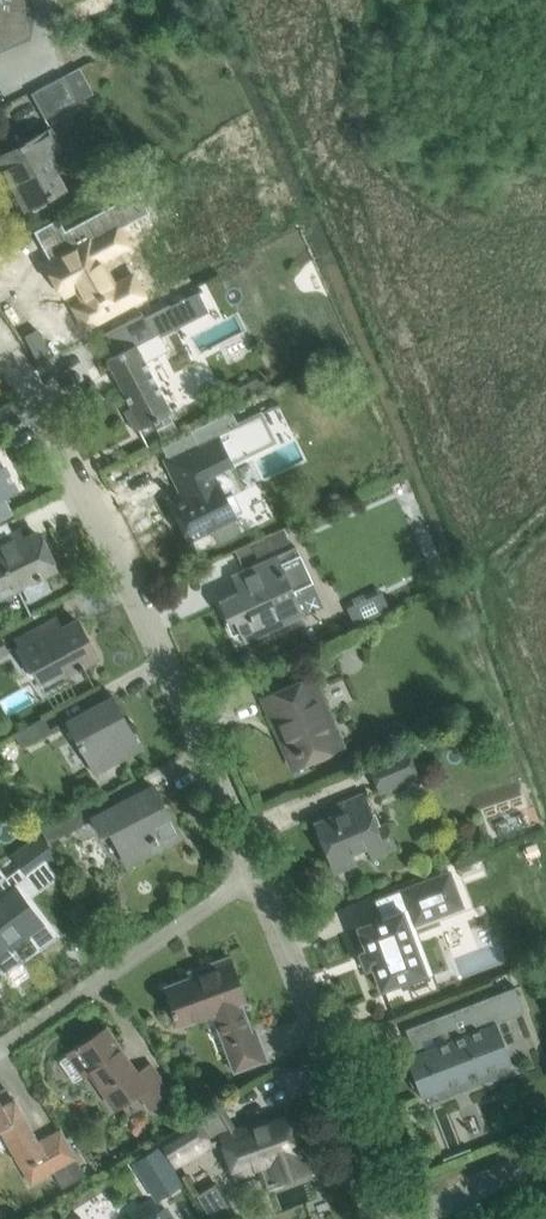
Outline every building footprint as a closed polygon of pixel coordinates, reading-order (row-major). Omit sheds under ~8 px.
[(6,31),(11,0),(0,0),(0,30),(6,31)] [(70,3),(81,26),(116,9),(112,0),(76,0),(70,3)] [(80,67),(65,75),(35,91),(49,117),(94,93),(80,67)] [(35,138),(13,150),(15,155),(0,162),(0,178),(1,180),(8,177),(25,209),(48,196),(49,198),(54,195),(53,194),(65,187),(48,155),(62,148),(52,129),(35,138)] [(74,249),(46,264),(58,284),(63,295),(78,287),(90,309),(78,315),(85,328),(144,296),(133,275),(114,285),(100,260),(118,251),(108,233),(147,212),(136,192),(64,231),(69,240),(74,249)] [(131,320),(104,334),(115,355),(107,360),(132,407),(125,411),(135,431),(156,420),(171,412),(145,363),(169,350),(161,336),(183,325),(173,305),(146,319),(143,313),(131,320)] [(169,457),(163,460),(179,492),(168,497),(172,506),(188,539),(210,528),(216,540),(222,542),(236,535),(238,529),(232,517),(234,516),(226,498),(234,494),(234,493),(235,491),(235,490),(235,489),(235,488),(235,486),(235,485),(235,484),(234,483),(234,482),(233,481),(233,480),(232,479),(231,478),(230,477),(229,476),(228,475),(227,475),(226,474),(225,474),(223,475),(220,470),(227,466),(226,464),(221,456),(243,446),(244,448),(242,450),(245,455),(275,441),(261,413),(238,424),(232,411),(191,431),(197,444),(169,457)] [(174,422),(160,430),(163,437),(178,429),(174,422)] [(5,496),(11,493),(10,491),(15,489),(3,468),(0,469),(0,498),(5,496)] [(14,512),(5,496),(0,498),(0,520),(14,512)] [(282,530),(252,544),(252,545),(257,556),(288,542),(282,530)] [(13,579),(17,587),(21,585),(30,601),(51,590),(43,575),(55,569),(37,534),(16,544),(12,535),(0,541),(0,585),(13,579)] [(240,591),(219,601),(229,624),(235,622),(244,643),(305,616),(298,600),(307,596),(311,583),(295,546),(276,555),(233,575),(240,591)] [(350,606),(357,621),(393,606),(386,590),(350,606)] [(53,634),(52,633),(47,624),(17,640),(39,680),(62,667),(65,674),(78,667),(79,669),(84,667),(83,664),(97,656),(77,620),(53,634)] [(268,642),(256,647),(264,663),(275,658),(268,642)] [(249,651),(239,656),(248,677),(259,672),(249,651)] [(312,676),(284,688),(263,698),(288,756),(296,753),(300,761),(335,746),(315,701),(321,698),(312,676)] [(112,697),(91,708),(68,721),(91,763),(117,749),(122,757),(139,747),(112,697)] [(24,743),(46,737),(42,722),(20,729),(24,743)] [(381,790),(418,775),(407,749),(370,764),(381,790)] [(93,817),(94,819),(102,835),(111,831),(121,851),(149,837),(152,844),(155,843),(157,848),(179,837),(153,786),(93,817)] [(375,828),(362,794),(335,805),(338,814),(316,823),(329,857),(346,850),(348,854),(367,847),(371,857),(394,847),(385,824),(375,828)] [(71,812),(41,827),(48,843),(78,827),(71,812)] [(4,976),(23,961),(24,961),(13,947),(49,921),(30,895),(57,875),(48,862),(56,856),(41,835),(12,856),(20,866),(0,881),(0,971),(4,976)] [(381,918),(357,927),(365,949),(359,952),(365,969),(372,966),(381,990),(407,980),(426,973),(408,926),(415,924),(438,915),(432,899),(456,890),(449,871),(400,890),(406,908),(381,918)] [(78,910),(84,919),(94,913),(87,904),(78,910)] [(171,1010),(173,1015),(176,1014),(180,1026),(214,1013),(235,1070),(266,1059),(256,1031),(252,1033),(240,1003),(245,1001),(228,957),(202,967),(204,972),(166,986),(174,1009),(171,1010)] [(446,1041),(406,1056),(422,1098),(512,1063),(496,1022),(510,1017),(500,992),(436,1016),(446,1041)] [(69,1053),(83,1073),(85,1076),(92,1071),(116,1107),(140,1091),(152,1109),(171,1096),(150,1065),(137,1074),(105,1028),(79,1046),(78,1044),(73,1047),(75,1049),(69,1053)] [(1,1129),(30,1184),(52,1172),(61,1188),(85,1175),(76,1159),(64,1165),(51,1142),(41,1147),(14,1098),(13,1098),(9,1091),(0,1097),(0,1130),(1,1129)] [(203,1113),(159,1140),(175,1167),(219,1140),(223,1137),(228,1151),(236,1174),(258,1166),(265,1184),(306,1170),(300,1153),(302,1153),(300,1148),(298,1148),(287,1117),(254,1129),(253,1125),(235,1131),(218,1104),(203,1113)] [(158,1198),(183,1182),(161,1149),(136,1165),(158,1198)] [(197,1191),(214,1218),(226,1218),(234,1214),(214,1181),(197,1191)] [(165,1209),(148,1218),(171,1218),(165,1209)]
